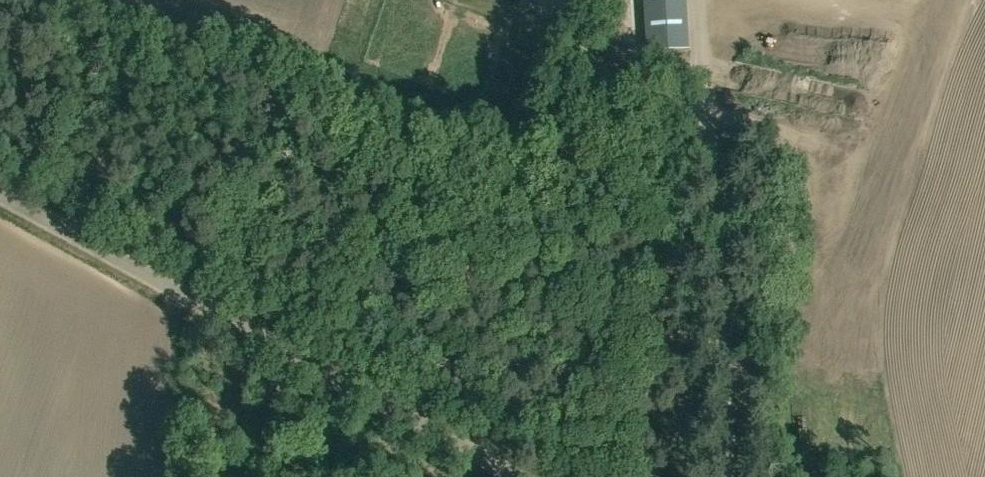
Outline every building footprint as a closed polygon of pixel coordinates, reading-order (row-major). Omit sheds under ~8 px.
[(641,50),(691,47),(688,0),(637,0),(641,50)]
